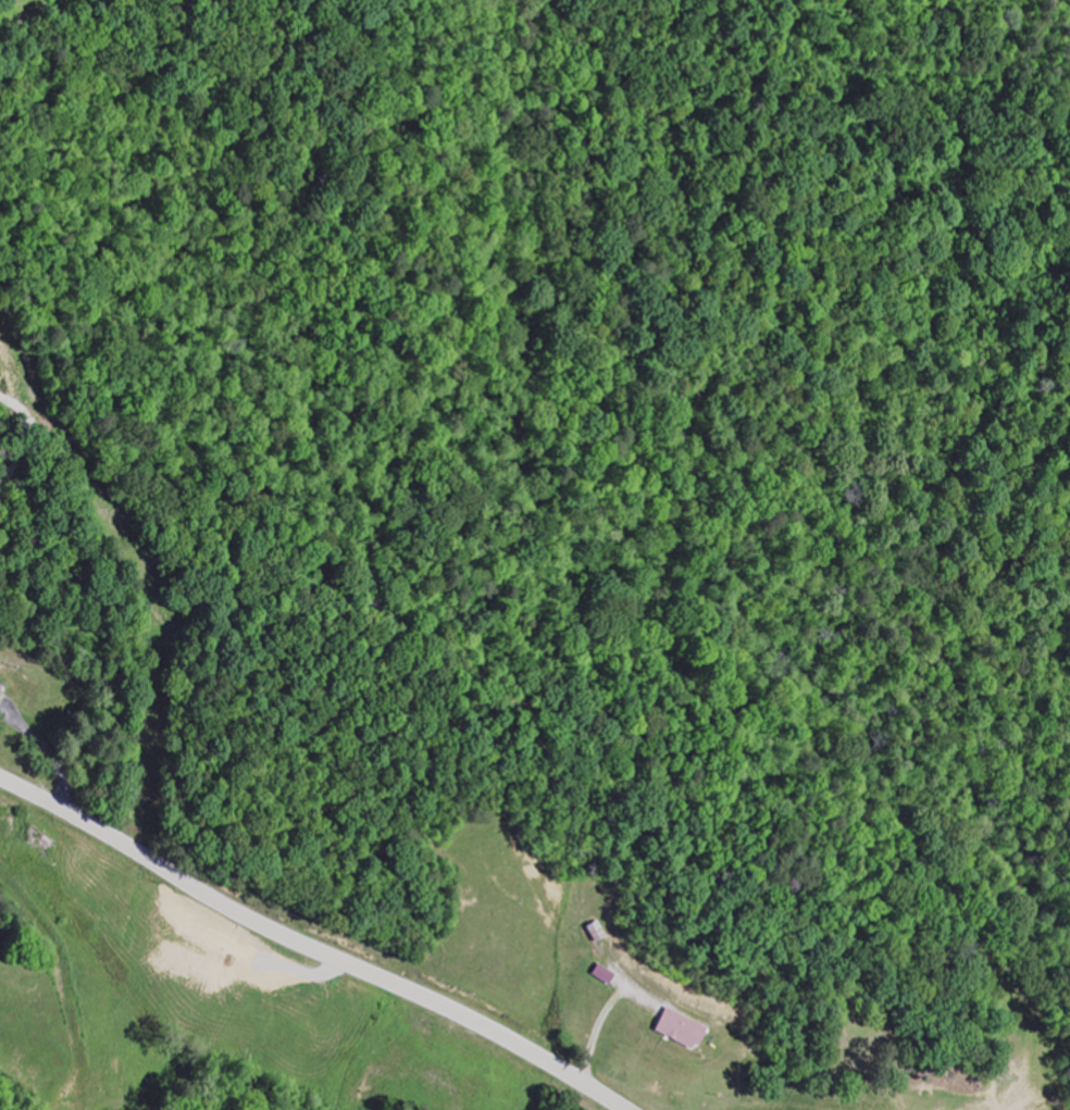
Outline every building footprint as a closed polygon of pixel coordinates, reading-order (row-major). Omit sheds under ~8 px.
[(588,928),(597,944),(609,938),(600,921),(588,928)] [(594,976),(611,986),(618,975),(601,964),(594,976)] [(700,1050),(709,1027),(666,1010),(657,1034),(700,1050)]
